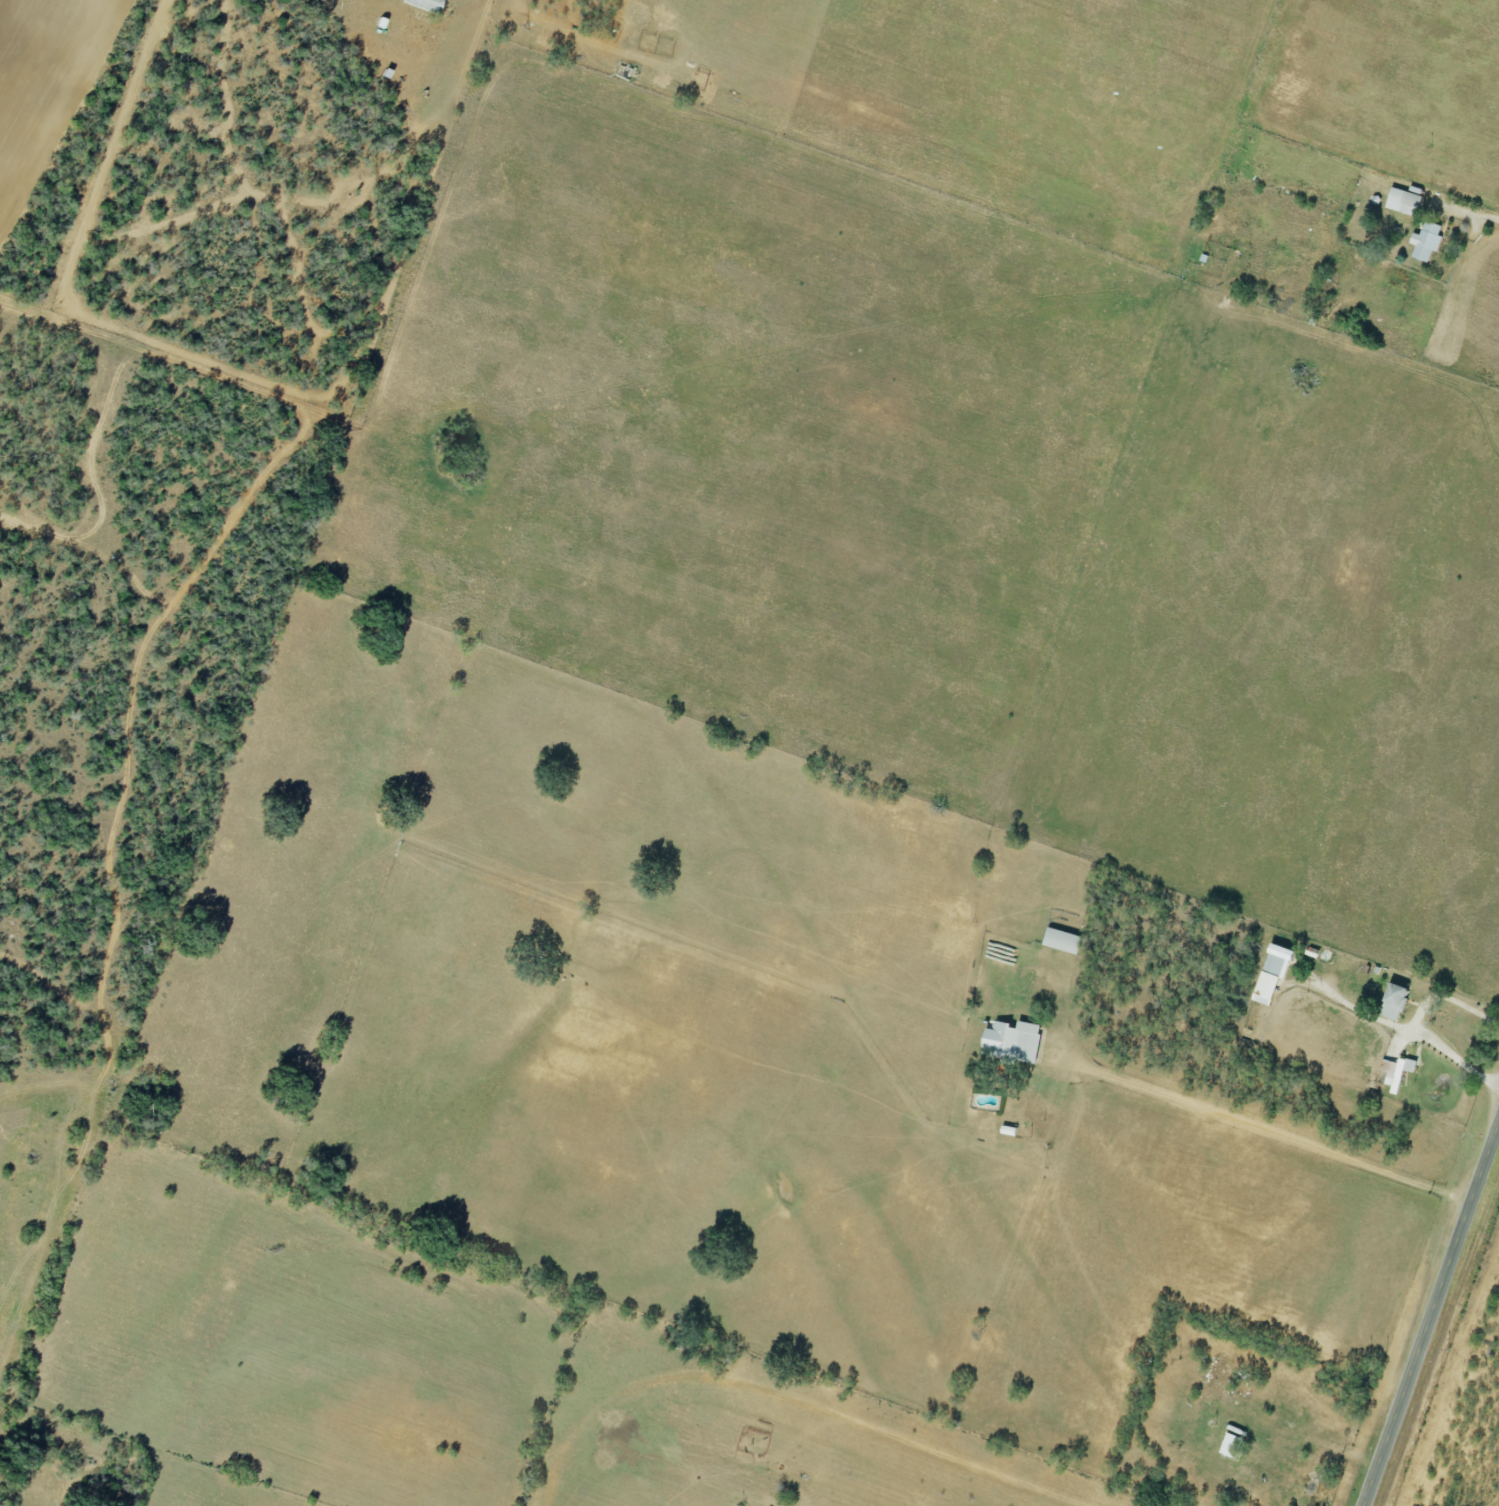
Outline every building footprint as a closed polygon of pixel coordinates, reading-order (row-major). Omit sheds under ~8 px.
[(439,14),(444,0),(405,0),(404,3),(439,14)] [(1420,209),(1424,196),(1395,186),(1388,207),(1412,215),(1414,207),(1420,209)] [(1412,243),(1418,245),(1414,256),(1432,263),(1443,234),(1439,233),(1441,225),(1428,220),(1422,235),(1416,232),(1412,243)] [(1045,944),(1079,955),(1084,937),(1051,927),(1045,944)] [(1403,1021),(1412,986),(1393,982),(1384,1016),(1403,1021)] [(1038,1064),(1044,1024),(1019,1020),(1018,1024),(997,1020),(996,1029),(988,1028),(984,1055),(1038,1064)] [(1405,1070),(1416,1073),(1419,1060),(1401,1056),(1400,1062),(1384,1059),(1381,1071),(1388,1073),(1386,1085),(1393,1086),(1392,1093),(1400,1095),(1405,1070)] [(1238,1459),(1246,1438),(1229,1432),(1222,1453),(1238,1459)]
